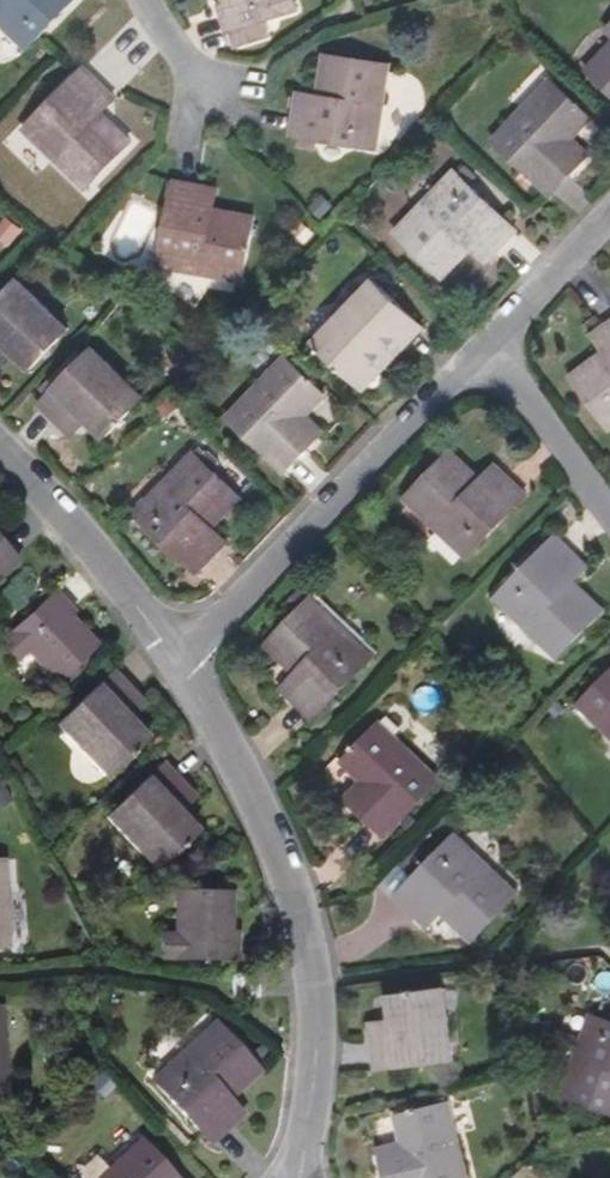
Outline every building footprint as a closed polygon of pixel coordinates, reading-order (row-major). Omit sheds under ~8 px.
[(71,0),(0,0),(0,30),(22,51),(71,0)] [(295,0),(223,0),(228,18),(221,20),(226,37),(233,35),(236,51),(269,43),(265,27),(299,17),(295,0)] [(583,72),(609,98),(609,44),(583,72)] [(377,148),(389,61),(324,52),(318,94),(317,107),(295,104),(291,136),(377,148)] [(85,195),(131,146),(101,117),(91,109),(105,93),(82,71),(22,133),(85,195)] [(571,139),(590,119),(550,82),(494,143),(550,198),(580,166),(561,149),(571,139)] [(317,107),(318,94),(297,91),(295,104),(317,107)] [(101,117),(114,102),(105,93),(91,109),(101,117)] [(589,156),(571,139),(561,149),(580,166),(589,156)] [(517,228),(455,170),(396,232),(443,278),(473,247),(482,237),(496,250),(517,228)] [(243,284),(254,218),(214,211),(201,209),(204,191),(172,185),(157,270),(243,284)] [(214,211),(217,193),(204,191),(201,209),(214,211)] [(496,250),(482,237),(473,247),(487,260),(496,250)] [(41,321),(51,310),(18,279),(0,298),(0,347),(2,344),(12,354),(31,371),(62,339),(41,321)] [(410,319),(371,280),(310,342),(362,392),(381,372),(370,362),(410,319)] [(71,329),(51,310),(41,321),(62,339),(71,329)] [(381,372),(422,330),(410,319),(370,362),(381,372)] [(603,327),(594,334),(605,351),(609,348),(609,337),(603,327)] [(12,354),(2,344),(0,347),(0,366),(12,354)] [(605,351),(572,375),(609,430),(609,429),(609,348),(605,351)] [(114,391),(125,380),(93,350),(40,405),(62,427),(76,413),(84,422),(104,441),(134,410),(114,391)] [(304,421),(325,399),(285,361),(227,422),(283,477),(313,445),(295,429),(304,421)] [(145,399),(125,380),(114,391),(134,410),(145,399)] [(71,435),(84,422),(76,413),(62,427),(71,435)] [(321,437),(304,421),(295,429),(313,445),(321,437)] [(460,560),(522,497),(499,475),(485,490),(475,481),(444,452),(399,499),(460,560)] [(209,531),(238,500),(191,456),(133,517),(194,577),(215,555),(199,540),(209,531)] [(485,490),(499,475),(489,465),(475,481),(485,490)] [(224,545),(209,531),(199,540),(215,555),(224,545)] [(602,613),(572,584),(564,576),(577,561),(555,540),(494,602),(556,661),(602,613)] [(17,563),(0,545),(0,579),(17,563)] [(572,584),(586,569),(577,561),(564,576),(572,584)] [(61,611),(66,607),(53,594),(0,644),(0,648),(14,663),(23,654),(52,686),(94,647),(61,611)] [(310,716),(369,654),(307,594),(259,643),(289,672),(299,680),(286,693),(310,716)] [(575,708),(609,741),(609,671),(575,708)] [(299,680),(289,672),(277,685),(286,693),(299,680)] [(143,741),(127,722),(117,713),(134,698),(111,673),(54,727),(84,758),(93,751),(112,770),(143,741)] [(127,722),(143,707),(134,698),(117,713),(127,722)] [(386,836),(443,777),(383,719),(344,759),(363,778),(374,788),(356,806),(386,836)] [(112,770),(93,751),(84,758),(103,778),(112,770)] [(192,835),(174,815),(165,806),(181,790),(159,767),(102,821),(133,854),(143,845),(161,863),(192,835)] [(356,806),(374,788),(363,778),(346,796),(356,806)] [(174,815),(190,800),(181,790),(165,806),(174,815)] [(423,822),(412,812),(403,822),(414,832),(423,822)] [(515,896),(453,836),(395,897),(417,918),(431,904),(440,914),(471,943),(515,896)] [(161,863),(143,845),(133,854),(151,873),(161,863)] [(225,944),(225,892),(171,893),(172,937),(159,937),(159,961),(233,960),(234,944),(225,944)] [(440,914),(431,904),(417,918),(427,928),(440,914)] [(448,1016),(445,990),(430,992),(433,1018),(448,1016)] [(454,1062),(448,1016),(433,1018),(430,992),(390,997),(393,1023),(395,1036),(372,1039),(375,1072),(454,1062)] [(586,1013),(555,1093),(609,1113),(609,1022),(586,1013)] [(232,1098),(261,1071),(215,1023),(153,1082),(211,1145),(235,1122),(221,1108),(232,1098)] [(395,1036),(393,1023),(370,1026),(372,1039),(395,1036)] [(246,1112),(232,1098),(221,1108),(235,1122),(246,1112)] [(450,1104),(447,1105),(446,1099),(419,1106),(420,1110),(394,1117),(400,1143),(404,1155),(382,1161),(386,1177),(469,1177),(450,1104)] [(141,1141),(101,1177),(175,1177),(141,1141)] [(404,1155),(400,1143),(379,1149),(382,1161),(404,1155)]
